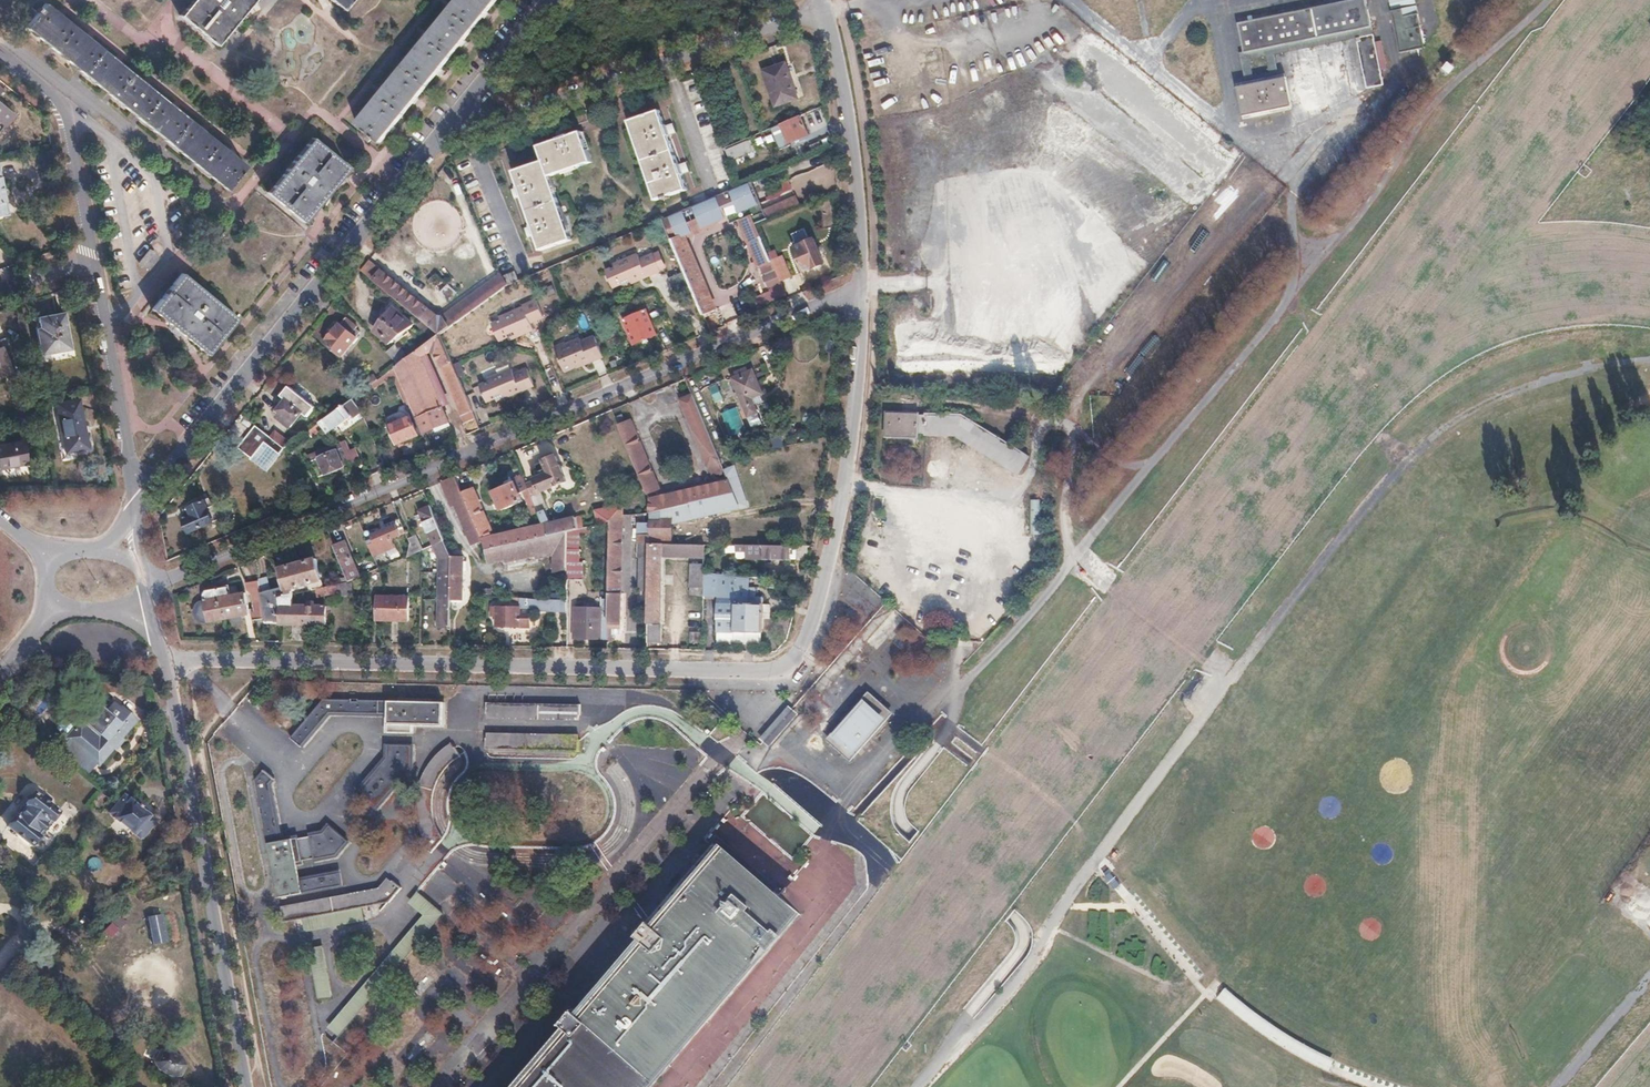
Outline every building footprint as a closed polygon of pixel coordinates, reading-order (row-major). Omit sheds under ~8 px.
[(180,14),(216,44),(238,18),(252,0),(191,0),(180,14)] [(342,9),(350,0),(331,0),(342,9)] [(357,123),(380,142),(496,0),(457,0),(450,9),(429,35),(407,61),(381,93),(357,123)] [(1239,21),(1245,50),(1371,25),(1368,8),(1356,11),(1353,0),(1347,0),(1239,21)] [(31,6),(22,16),(29,21),(25,26),(225,189),(245,166),(231,155),(203,132),(174,108),(145,84),(117,61),(88,38),(45,2),(37,11),(31,6)] [(1402,9),(1390,11),(1397,53),(1415,49),(1411,26),(1406,27),(1402,9)] [(1420,24),(1411,26),(1415,49),(1425,47),(1420,24)] [(1373,34),(1357,37),(1367,86),(1382,83),(1373,34)] [(783,61),(762,69),(775,105),(797,96),(791,77),(789,78),(783,61)] [(1285,76),(1236,85),(1242,115),(1291,105),(1285,76)] [(5,122),(9,117),(16,122),(19,118),(0,102),(0,119),(5,122)] [(660,109),(630,119),(633,128),(635,128),(642,151),(641,151),(646,167),(648,166),(656,190),(654,191),(657,198),(687,188),(681,173),(683,172),(680,163),(678,163),(668,134),(670,134),(666,124),(665,125),(660,109)] [(798,114),(769,126),(771,131),(780,127),(782,130),(780,132),(783,140),(786,139),(787,142),(806,134),(798,114)] [(674,121),(666,124),(670,134),(677,131),(674,121)] [(566,127),(557,130),(559,137),(568,134),(566,127)] [(363,130),(361,132),(370,139),(372,138),(363,130)] [(544,160),(514,171),(520,186),(518,187),(521,196),(523,195),(533,225),(532,226),(535,234),(536,234),(542,249),(572,239),(569,230),(568,231),(560,208),(561,207),(555,191),(554,191),(548,176),(564,170),(563,169),(579,164),(579,165),(592,161),(582,131),(569,135),(568,134),(559,137),(560,138),(539,145),(544,160)] [(361,132),(359,134),(368,141),(370,139),(361,132)] [(312,137),(267,191),(303,221),(348,166),(312,137)] [(748,141),(727,149),(731,158),(752,150),(748,141)] [(687,160),(680,163),(683,172),(691,170),(687,160)] [(735,187),(663,218),(703,313),(715,308),(683,236),(755,205),(745,182),(735,187)] [(518,187),(511,189),(515,198),(521,196),(518,187)] [(766,207),(740,218),(763,272),(774,267),(771,259),(756,223),(770,217),(766,207)] [(532,226),(525,228),(528,237),(535,234),(532,226)] [(813,237),(793,246),(803,269),(812,265),(813,267),(824,262),(813,237)] [(150,249),(139,262),(146,269),(158,255),(150,249)] [(615,265),(606,269),(613,285),(622,282),(623,285),(661,269),(654,252),(646,255),(647,258),(641,260),(637,252),(613,262),(615,265)] [(782,254),(771,259),(774,267),(775,269),(779,280),(790,275),(782,254)] [(369,257),(360,268),(374,280),(383,269),(369,257)] [(383,269),(374,280),(440,334),(508,285),(502,277),(499,274),(443,315),(439,315),(383,269)] [(775,269),(765,274),(770,287),(780,282),(779,280),(775,269)] [(182,272),(152,308),(207,353),(236,317),(182,272)] [(440,292),(449,282),(437,272),(428,282),(440,292)] [(515,272),(502,277),(508,285),(518,280),(515,272)] [(450,283),(440,292),(449,302),(459,293),(450,283)] [(794,305),(817,297),(814,288),(791,296),(794,305)] [(499,316),(490,320),(497,336),(507,332),(508,336),(532,326),(530,320),(543,315),(535,297),(498,312),(499,316)] [(391,308),(377,325),(392,342),(414,327),(391,308)] [(646,309),(624,319),(634,342),(657,333),(646,309)] [(39,325),(36,326),(41,353),(69,348),(63,311),(37,316),(39,325)] [(339,322),(324,341),(341,355),(357,337),(352,333),(358,326),(346,317),(340,323),(339,322)] [(398,364),(397,365),(425,431),(439,425),(441,429),(451,425),(422,355),(434,350),(466,421),(476,417),(440,334),(411,355),(398,364)] [(567,345),(556,350),(565,372),(604,356),(595,335),(581,340),(580,338),(566,343),(567,345)] [(0,349),(0,377),(10,374),(10,373),(16,371),(13,356),(8,339),(0,342),(0,344),(1,348),(0,349)] [(566,341),(555,346),(556,350),(567,345),(566,343),(566,341)] [(398,343),(386,351),(398,364),(411,355),(398,343)] [(397,365),(373,383),(376,387),(395,373),(411,413),(395,420),(396,422),(388,426),(396,443),(398,442),(400,446),(411,442),(409,438),(425,431),(397,365)] [(489,381),(480,385),(487,401),(495,397),(497,401),(535,385),(528,368),(519,371),(520,374),(515,376),(511,369),(488,378),(489,381)] [(753,369),(732,378),(751,426),(761,421),(757,412),(759,411),(753,397),(762,393),(753,369)] [(726,382),(718,385),(723,399),(730,396),(726,382)] [(718,383),(709,387),(717,404),(725,400),(718,383)] [(282,411),(279,416),(291,426),(303,412),(309,417),(317,407),(289,384),(281,394),(286,399),(279,408),(282,411)] [(689,387),(676,392),(711,475),(724,470),(689,387)] [(353,397),(321,421),(324,427),(328,432),(352,415),(354,417),(362,410),(353,397)] [(79,399),(56,402),(65,452),(88,448),(79,399)] [(731,436),(747,430),(738,407),(723,412),(731,436)] [(888,410),(887,435),(918,436),(918,431),(927,431),(927,433),(956,433),(969,441),(980,423),(962,412),(927,411),(927,413),(919,413),(919,411),(888,410)] [(629,420),(617,426),(641,479),(647,493),(658,489),(629,420)] [(321,421),(309,430),(313,435),(324,427),(321,421)] [(980,423),(969,441),(1017,472),(1029,455),(980,423)] [(256,424),(244,440),(259,452),(264,446),(273,452),(280,443),(271,436),(256,424)] [(276,430),(271,436),(280,443),(286,447),(292,442),(276,430)] [(781,439),(772,441),(774,448),(782,446),(781,439)] [(0,444),(0,468),(27,463),(23,440),(0,444)] [(349,440),(343,441),(349,466),(361,463),(358,447),(351,449),(349,440)] [(334,444),(308,455),(318,477),(344,466),(334,444)] [(536,479),(526,483),(538,511),(538,512),(543,523),(548,535),(568,531),(580,528),(585,527),(581,515),(550,522),(538,493),(567,481),(556,454),(552,456),(551,454),(546,457),(547,458),(543,459),(544,461),(535,465),(539,476),(536,478),(536,479)] [(731,467),(724,470),(728,480),(733,493),(739,506),(746,503),(731,467)] [(514,482),(495,491),(503,510),(517,504),(518,507),(524,505),(519,494),(522,492),(531,513),(538,511),(526,483),(522,474),(512,478),(514,482)] [(454,475),(439,481),(450,506),(454,504),(471,543),(482,538),(459,488),(454,475)] [(650,500),(649,512),(673,506),(733,493),(728,480),(653,497),(650,500)] [(471,483),(459,488),(482,538),(487,549),(548,535),(543,523),(493,535),(471,483)] [(733,493),(673,506),(673,523),(740,508),(739,506),(733,493)] [(188,509),(184,515),(186,520),(185,520),(189,531),(225,517),(218,502),(208,506),(206,500),(192,506),(192,507),(188,509)] [(619,505),(596,510),(598,524),(610,521),(622,519),(622,515),(622,507),(619,505)] [(429,506),(418,510),(431,542),(442,537),(429,506)] [(639,522),(639,543),(649,543),(673,543),(673,523),(673,506),(649,512),(649,522),(639,522)] [(399,518),(363,533),(372,555),(391,547),(393,553),(397,551),(393,540),(405,534),(399,518)] [(608,638),(608,640),(611,640),(612,629),(619,629),(622,519),(610,521),(608,599),(608,638)] [(568,574),(568,580),(583,581),(584,562),(581,562),(581,548),(580,528),(568,531),(568,574)] [(548,535),(487,549),(489,561),(505,557),(507,565),(537,558),(538,561),(555,558),(555,573),(568,574),(568,531),(548,535)] [(408,547),(406,556),(421,550),(416,538),(410,541),(411,545),(408,547)] [(444,540),(433,545),(439,560),(437,626),(449,626),(450,598),(451,557),(444,540)] [(344,541),(333,546),(348,581),(351,580),(359,576),(356,569),(344,541)] [(648,591),(647,624),(661,624),(662,556),(705,557),(705,543),(673,543),(649,543),(648,556),(648,591)] [(791,544),(735,544),(735,550),(744,550),(744,555),(747,558),(791,558),(791,544)] [(391,547),(372,555),(374,560),(393,553),(391,547)] [(640,556),(639,591),(648,591),(648,556),(640,556)] [(451,557),(450,598),(463,599),(463,557),(451,557)] [(284,586),(259,590),(264,619),(265,621),(279,621),(280,596),(293,593),(292,588),(311,583),(312,589),(317,588),(323,587),(316,558),(280,568),(284,586)] [(375,561),(356,569),(359,576),(368,572),(377,568),(375,561)] [(692,564),(691,586),(704,586),(704,572),(705,564),(692,564)] [(704,586),(704,596),(718,596),(717,630),(737,631),(762,632),(763,597),(756,596),(757,576),(735,574),(735,583),(718,582),(718,573),(704,572),(704,586)] [(323,587),(317,588),(319,597),(339,592),(340,596),(354,593),(351,580),(348,581),(323,587)] [(258,581),(246,583),(248,592),(250,592),(252,594),(255,611),(253,614),(252,614),(253,621),(264,619),(259,590),(258,581)] [(195,606),(194,610),(194,613),(196,617),(199,620),(202,621),(205,621),(209,621),(209,622),(249,614),(245,592),(230,595),(228,586),(207,589),(204,595),(205,600),(201,600),(198,603),(195,606)] [(691,586),(691,593),(698,593),(698,597),(704,597),(704,596),(704,586),(691,586)] [(279,621),(279,623),(327,623),(327,605),(315,605),(315,601),(306,601),(306,605),(293,605),(293,593),(280,596),(279,621)] [(377,594),(377,617),(408,618),(408,595),(377,594)] [(566,598),(530,596),(530,609),(530,610),(565,612),(566,598)] [(575,607),(574,637),(608,638),(608,599),(602,598),(601,608),(592,607),(592,603),(584,603),(584,607),(575,607)] [(492,606),(492,614),(497,615),(496,625),(519,625),(520,627),(530,627),(530,610),(530,609),(520,608),(520,607),(497,605),(497,606),(492,606)] [(647,624),(647,644),(660,644),(661,624),(647,624)] [(868,697),(829,740),(850,759),(889,715),(868,697)] [(293,734),(291,737),(301,745),(303,742),(329,711),(389,712),(388,731),(413,731),(413,723),(444,723),(444,701),(323,699),(293,734)] [(487,702),(487,713),(581,714),(581,704),(487,702)] [(80,720),(65,738),(67,740),(95,763),(97,765),(135,720),(121,707),(119,709),(113,704),(91,730),(80,720)] [(486,738),(486,748),(580,750),(580,739),(486,738)] [(67,740),(59,750),(87,773),(95,763),(67,740)] [(360,789),(357,793),(376,808),(379,804),(412,766),(412,744),(388,744),(388,756),(360,789)] [(421,795),(420,804),(421,814),(422,824),(424,831),(427,837),(438,832),(436,828),(434,822),(432,815),(432,808),(432,799),(434,791),(438,783),(443,774),(449,767),(457,760),(461,757),(456,747),(446,753),(439,760),(431,770),(427,777),(424,784),(421,795)] [(263,769),(256,778),(278,895),(342,883),(340,871),(300,878),(297,861),(302,860),(297,837),(280,840),(269,782),(273,778),(263,769)] [(15,815),(6,826),(42,855),(69,822),(33,793),(25,803),(26,803),(16,816),(15,815)] [(123,795),(108,814),(141,840),(145,839),(156,824),(156,821),(150,817),(154,812),(135,797),(131,802),(123,795)] [(1262,849),(1276,838),(1265,824),(1252,835),(1262,849)] [(324,832),(310,835),(314,857),(337,853),(348,841),(330,825),(324,832)] [(424,841),(421,845),(430,852),(433,848),(441,839),(438,832),(427,837),(424,841)] [(650,944),(636,960),(693,1008),(784,899),(717,842),(639,935),(650,944)] [(1377,844),(1373,856),(1387,861),(1392,848),(1377,844)] [(87,859),(90,870),(100,868),(98,857),(87,859)] [(380,892),(281,910),(283,921),(388,901),(400,887),(391,880),(380,892)] [(509,889),(508,900),(515,901),(517,890),(509,889)] [(515,906),(542,931),(556,916),(529,890),(515,906)] [(784,899),(693,1008),(711,1023),(803,914),(784,899)] [(426,912),(405,937),(414,945),(435,920),(426,912)] [(161,914),(148,916),(153,943),(166,941),(161,914)] [(117,915),(104,933),(113,939),(126,921),(117,915)] [(1362,938),(1380,938),(1379,919),(1362,919),(1362,938)] [(312,956),(320,999),(334,996),(325,954),(312,956)] [(636,960),(600,1004),(656,1051),(693,1008),(636,960)] [(428,971),(406,996),(415,1004),(437,978),(428,971)] [(340,1037),(379,991),(369,982),(330,1028),(340,1037)] [(1229,988),(1215,997),(1270,1042),(1330,1075),(1336,1061),(1279,1028),(1229,988)] [(656,1051),(600,1004),(586,1020),(575,1011),(563,1026),(569,1032),(523,1086),(625,1086),(656,1051)] [(140,1039),(134,1049),(138,1055),(150,1062),(158,1062),(163,1053),(160,1046),(148,1039),(140,1039)] [(625,1086),(657,1086),(674,1067),(656,1051),(625,1086)]
